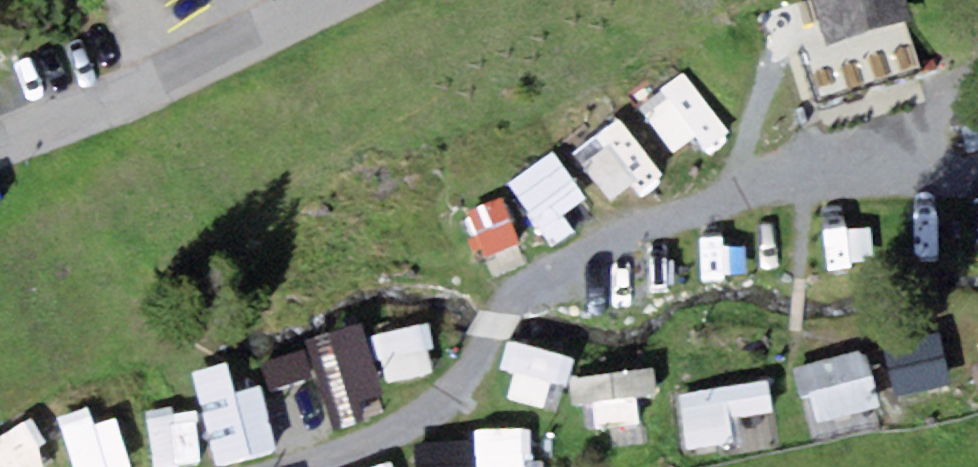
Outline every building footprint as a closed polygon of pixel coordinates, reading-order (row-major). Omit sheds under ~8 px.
[(825,39),(827,44),(905,20),(911,18),(905,0),(813,0),(825,39)] [(825,39),(796,48),(813,103),(921,68),(905,20),(827,44),(825,39)] [(966,131),(970,155),(977,153),(977,128),(966,131)] [(577,161),(617,213),(659,181),(619,129),(577,161)] [(560,161),(513,182),(540,244),(587,223),(560,161)] [(484,267),(519,254),(502,209),(467,222),(484,267)] [(257,374),(294,461),(396,418),(358,331),(257,374)] [(853,360),(798,376),(813,430),(869,414),(853,360)] [(204,397),(219,466),(254,466),(273,463),(257,386),(204,397)] [(113,414),(63,430),(75,466),(130,466),(113,414)] [(192,417),(151,423),(158,466),(200,466),(192,417)] [(39,435),(0,445),(0,466),(47,466),(39,435)] [(529,438),(478,438),(478,466),(529,466),(529,438)]
